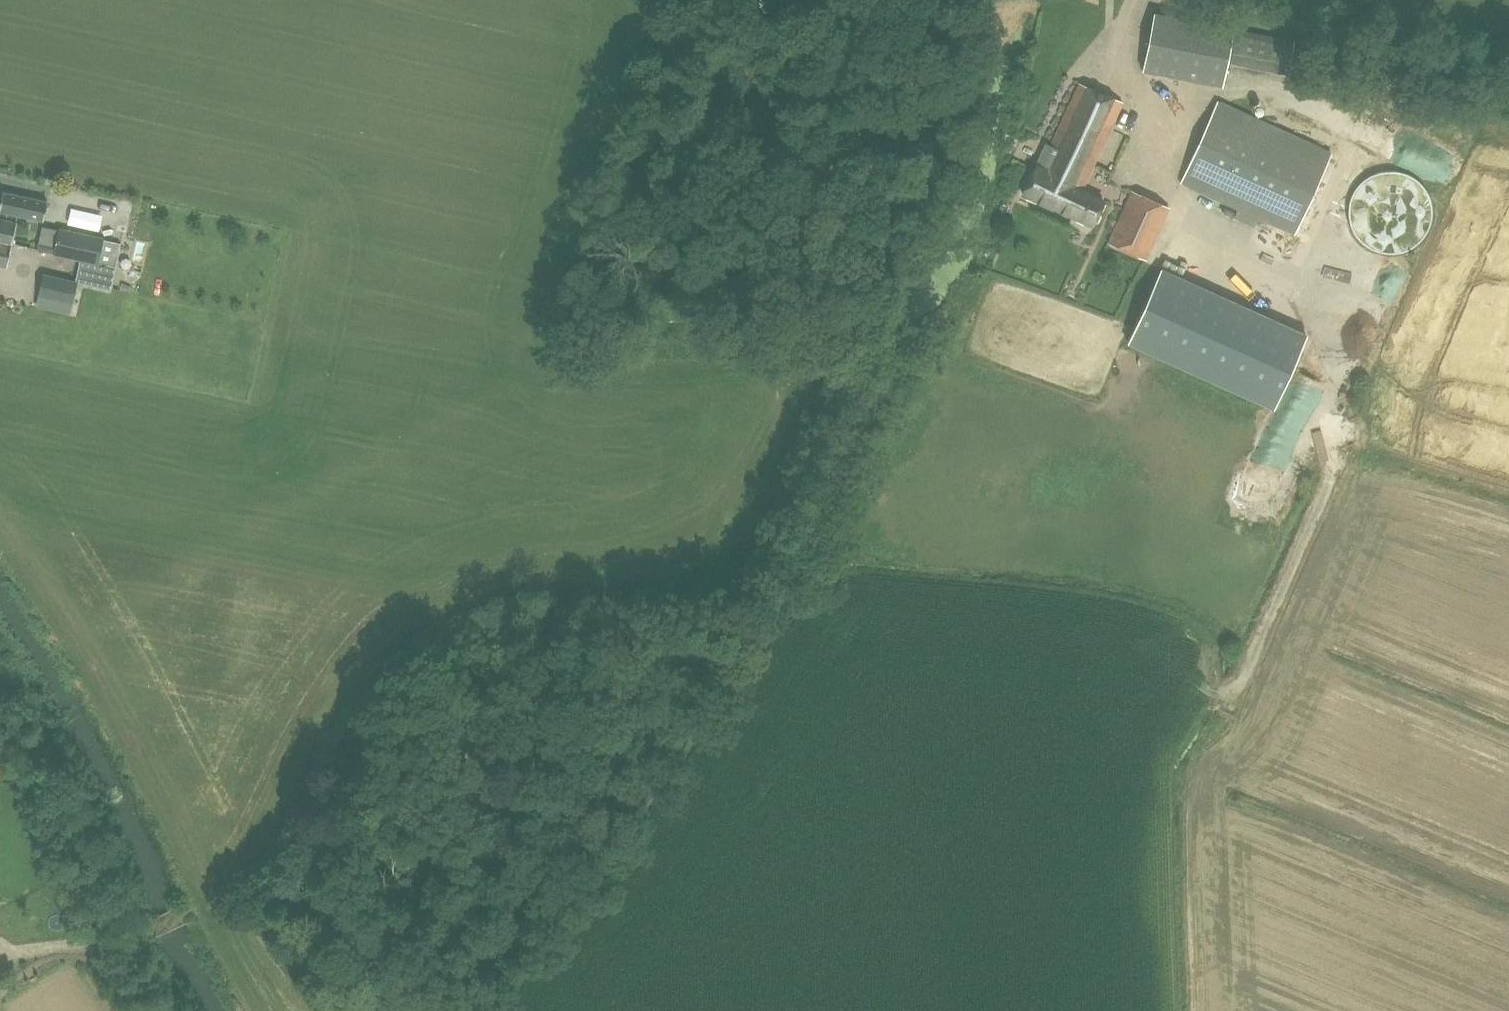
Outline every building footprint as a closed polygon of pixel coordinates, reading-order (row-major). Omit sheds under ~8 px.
[(1235,29),(1154,14),(1143,72),(1224,88),(1235,29)] [(1275,72),(1279,56),(1238,47),(1234,63),(1275,72)] [(1025,194),(1093,227),(1104,204),(1081,192),(1123,104),(1083,85),(1050,153),(1048,152),(1039,168),(1038,167),(1025,194)] [(1222,102),(1184,185),(1238,209),(1257,218),(1296,235),(1333,153),(1222,102)] [(1147,262),(1171,207),(1130,190),(1106,243),(1147,262)] [(12,244),(17,217),(42,222),(47,200),(3,192),(0,208),(0,241),(12,244)] [(1238,209),(1233,218),(1253,227),(1257,218),(1238,209)] [(117,242),(103,239),(103,237),(58,227),(52,252),(81,258),(76,281),(78,281),(77,282),(111,289),(116,266),(112,265),(117,242)] [(1375,228),(1366,234),(1376,247),(1384,241),(1375,228)] [(12,244),(0,241),(0,264),(7,266),(12,244)] [(1127,342),(1273,408),(1306,335),(1160,269),(1127,342)] [(73,304),(77,282),(78,281),(76,281),(43,274),(38,296),(73,304)]
